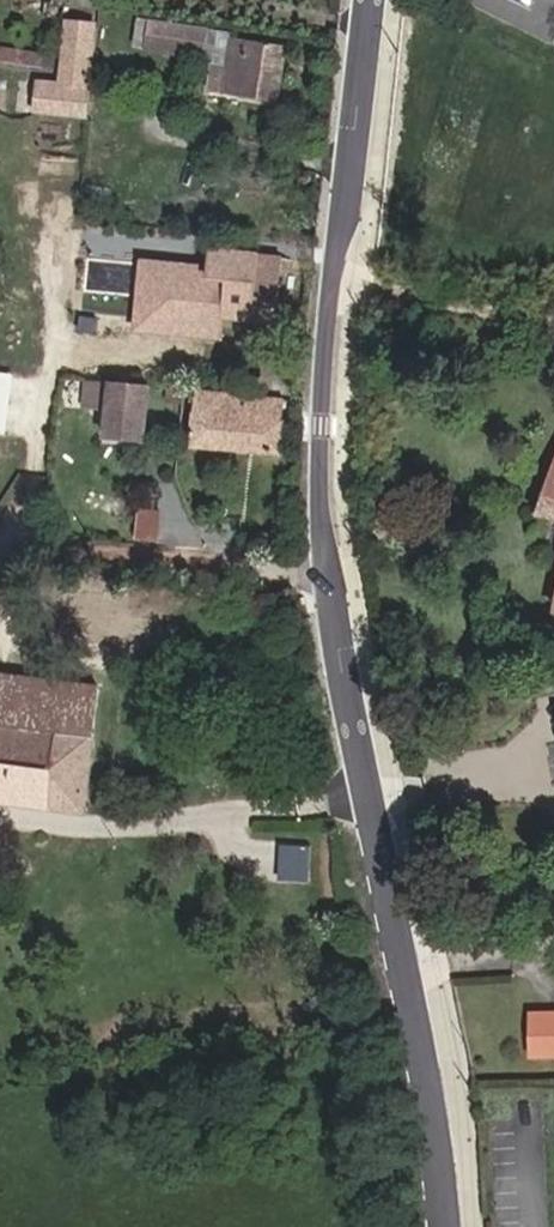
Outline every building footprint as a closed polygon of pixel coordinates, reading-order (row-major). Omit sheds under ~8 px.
[(46,14),(45,27),(65,30),(66,5),(27,0),(0,0),(0,7),(46,14)] [(143,50),(191,57),(192,32),(145,25),(143,50)] [(207,34),(192,32),(191,57),(204,58),(207,34)] [(17,116),(81,124),(92,37),(67,34),(60,94),(31,92),(30,104),(19,103),(17,116)] [(227,50),(223,100),(272,105),(277,55),(227,50)] [(41,60),(0,55),(0,70),(39,75),(41,60)] [(278,261),(213,254),(210,280),(225,283),(222,317),(271,322),(278,261)] [(110,386),(107,415),(105,442),(142,445),(144,389),(110,386)] [(277,457),(282,404),(194,394),(190,450),(277,457)] [(537,513),(553,519),(553,457),(537,513)] [(138,505),(136,534),(161,536),(163,507),(138,505)] [(85,808),(100,687),(16,677),(0,674),(0,798),(85,808)] [(531,1011),(530,1051),(553,1051),(553,1011),(531,1011)]
